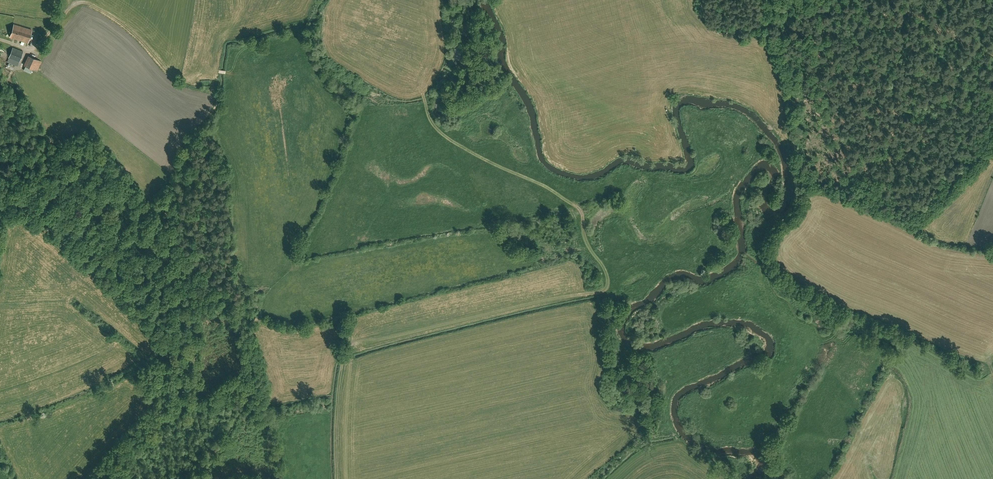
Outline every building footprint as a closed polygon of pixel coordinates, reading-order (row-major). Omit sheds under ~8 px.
[(10,37),(28,42),(32,29),(14,24),(10,37)] [(9,58),(7,62),(17,66),(19,62),(23,51),(13,47),(9,58)] [(32,73),(33,69),(38,71),(42,60),(28,55),(25,65),(26,65),(24,71),(32,73)] [(980,383),(985,392),(991,388),(986,379),(980,383)]
